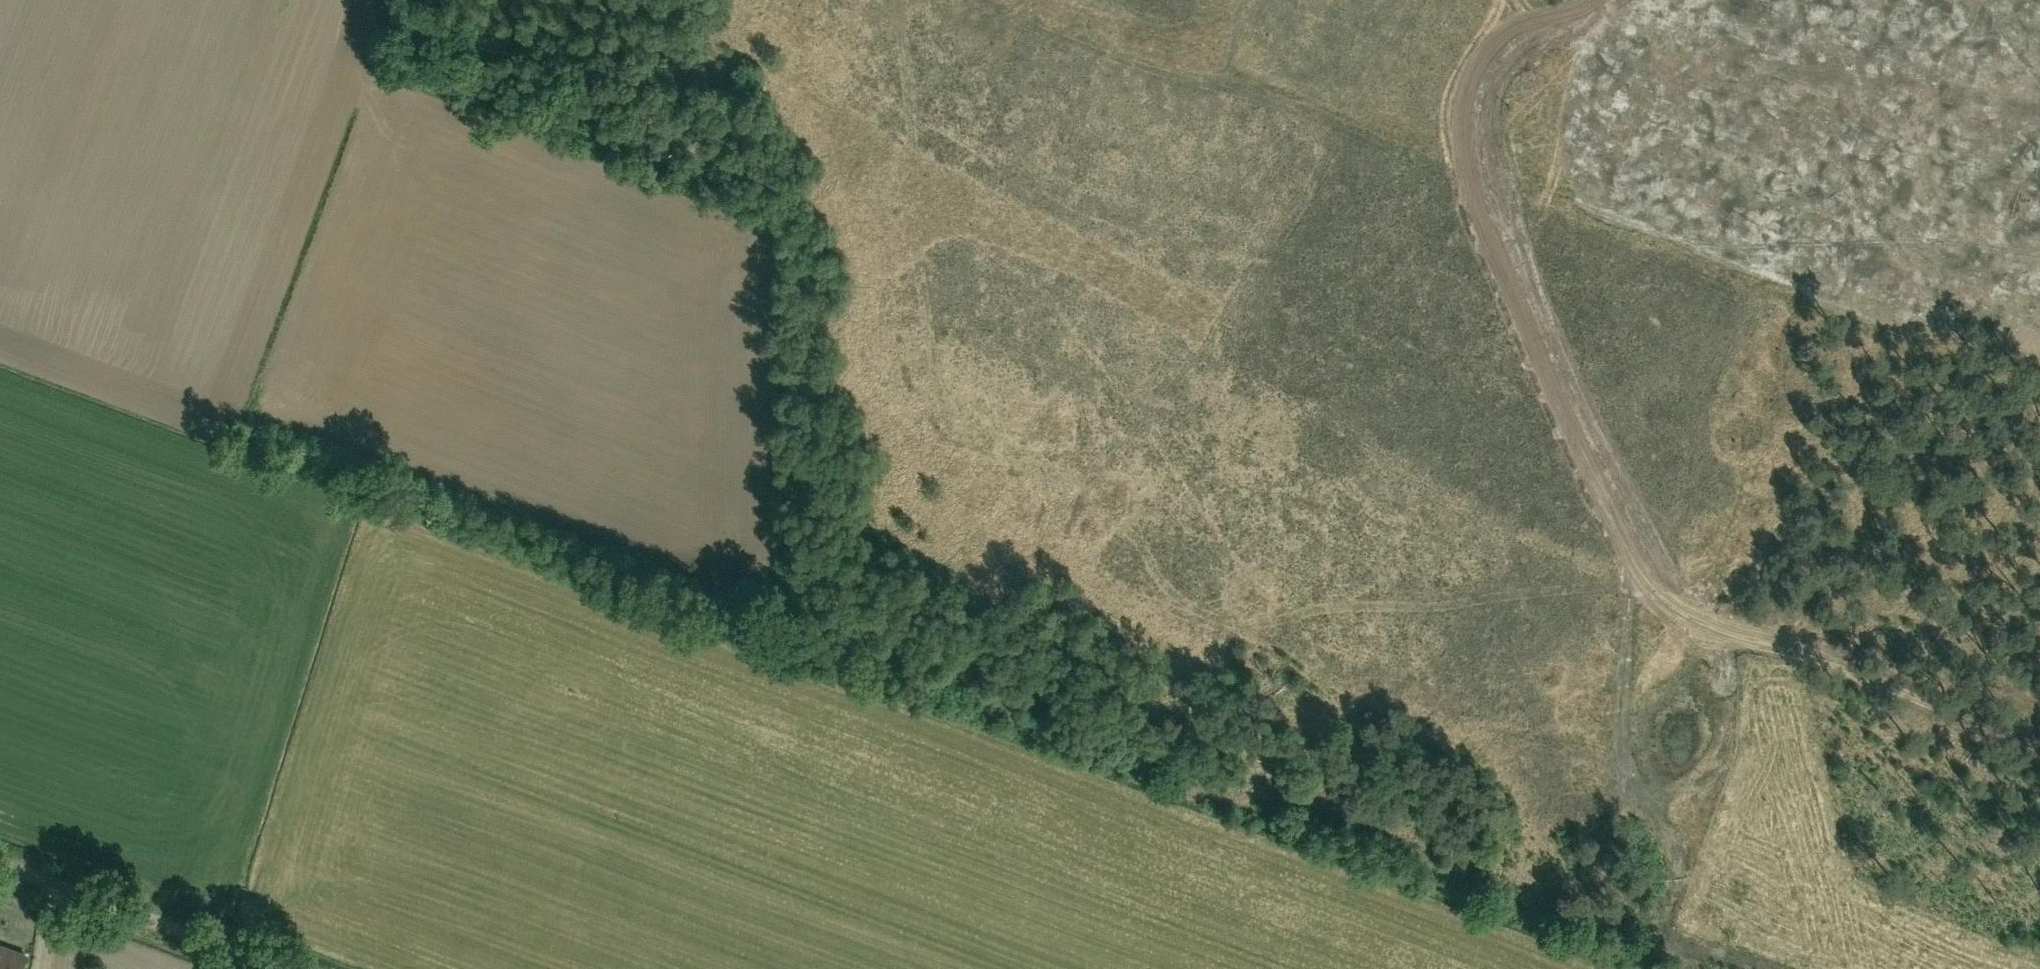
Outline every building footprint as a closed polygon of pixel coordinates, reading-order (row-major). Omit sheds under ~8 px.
[(26,954),(0,945),(0,968),(20,968),(26,954)]
